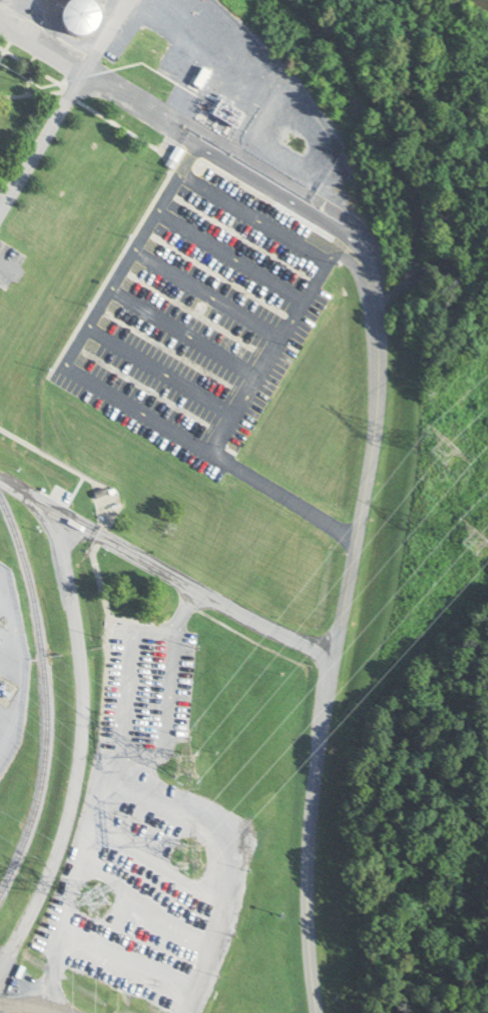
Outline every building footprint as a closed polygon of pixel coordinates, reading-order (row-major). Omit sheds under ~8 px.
[(82,41),(103,16),(85,0),(78,0),(60,22),(82,41)]
